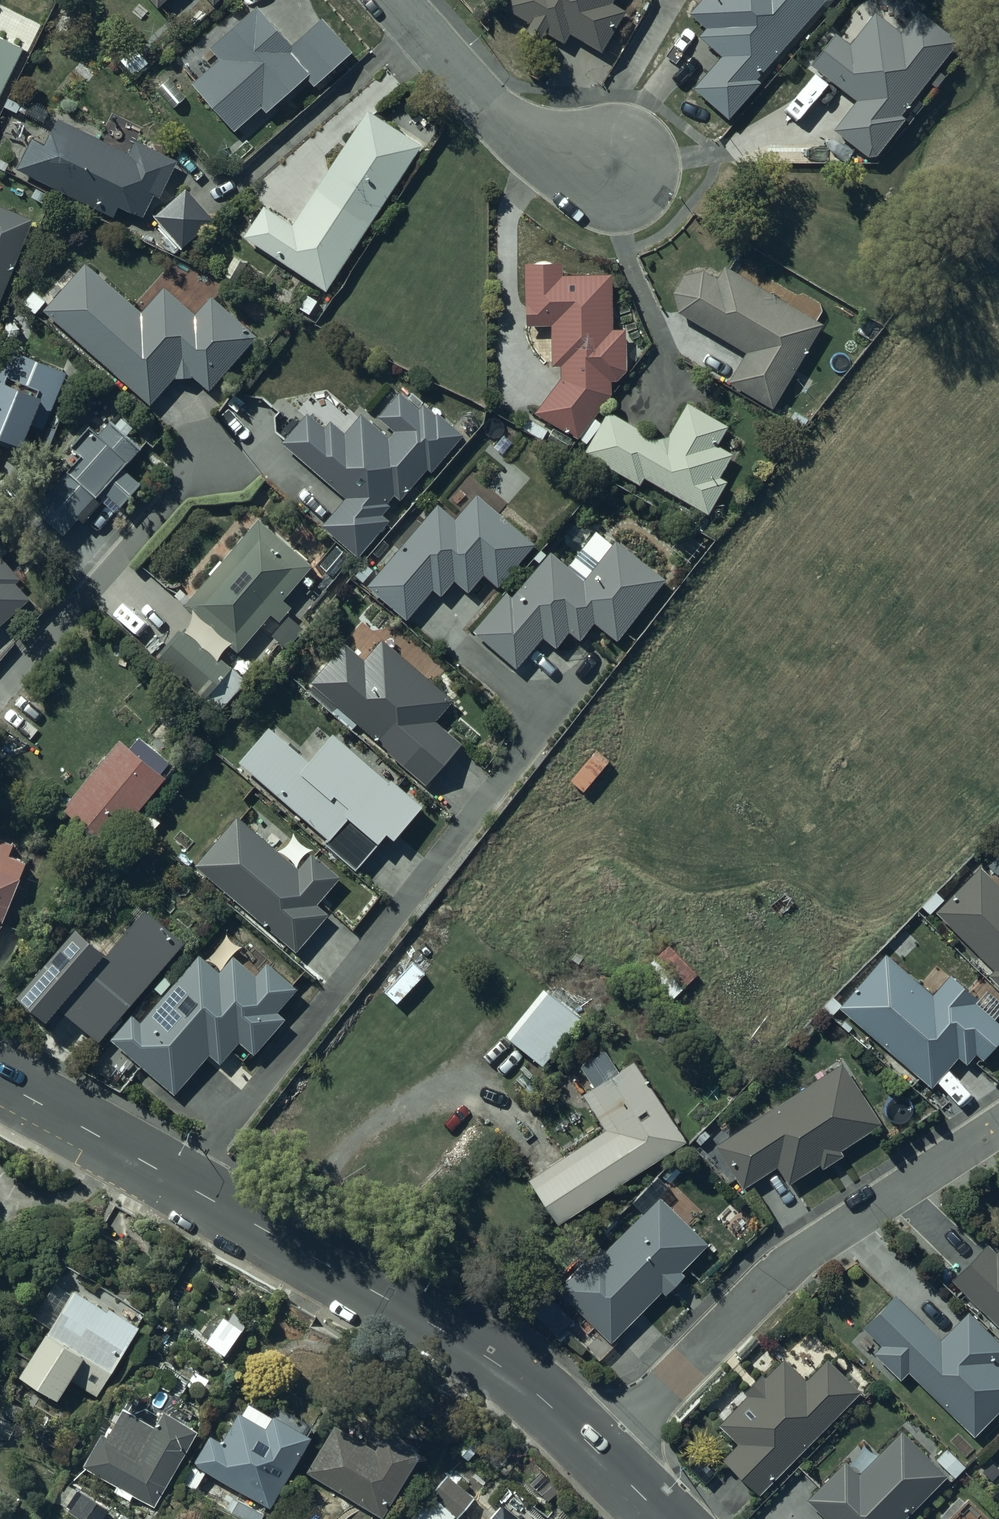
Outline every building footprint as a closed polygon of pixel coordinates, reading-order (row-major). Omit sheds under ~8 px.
[(217,8),(226,0),(209,0),(217,8)] [(503,2),(530,17),(525,26),(541,35),(545,28),(566,40),(572,29),(604,48),(627,7),(615,0),(504,0),(503,2)] [(691,27),(722,54),(693,87),(731,118),(828,0),(710,0),(691,27)] [(350,48),(321,13),(290,43),(258,5),(212,47),(218,59),(194,80),(235,127),(262,105),(267,109),(306,74),(315,82),(350,48)] [(833,124),(869,151),(877,150),(905,113),(902,110),(959,35),(919,5),(903,27),(876,7),(852,40),(835,27),(811,59),(856,95),(833,124)] [(0,37),(0,73),(14,44),(0,37)] [(326,289),(425,140),(369,106),(293,222),(265,204),(244,235),(326,289)] [(127,151),(59,118),(43,143),(32,136),(16,169),(115,213),(118,203),(144,213),(151,192),(159,193),(176,159),(134,139),(127,151)] [(215,215),(188,183),(155,212),(171,230),(165,235),(176,248),(183,242),(184,243),(215,215)] [(33,218),(0,204),(0,296),(33,218)] [(562,261),(523,261),(526,321),(549,321),(551,361),(560,361),(559,377),(536,414),(578,435),(612,386),(628,368),(623,329),(611,327),(611,274),(563,271),(562,261)] [(824,325),(722,264),(718,277),(703,270),(686,275),(672,293),(676,312),(745,351),(727,382),(776,409),(824,325)] [(84,265),(49,306),(148,389),(178,353),(217,385),(263,331),(210,287),(190,310),(162,286),(140,312),(84,265)] [(8,347),(0,367),(0,435),(20,442),(29,420),(45,426),(67,370),(8,347)] [(390,424),(347,388),(337,400),(321,386),(285,429),(340,475),(312,508),(356,545),(390,504),(383,498),(446,423),(413,396),(390,424)] [(725,425),(688,402),(669,436),(655,437),(609,410),(583,450),(640,483),(644,477),(709,512),(727,478),(720,472),(731,452),(718,441),(725,425)] [(124,466),(141,446),(108,420),(98,432),(89,423),(70,444),(81,455),(34,505),(66,535),(104,490),(123,506),(141,483),(124,466)] [(537,553),(476,502),(458,526),(439,509),(366,592),(409,630),(436,593),(442,603),(460,585),(476,598),(486,582),(497,594),(537,553)] [(311,562),(259,518),(189,602),(238,643),(267,607),(282,620),(292,607),(281,598),(311,562)] [(507,599),(473,638),(517,676),(544,645),(558,656),(572,641),(581,649),(596,631),(616,648),(665,589),(617,549),(585,587),(552,560),(515,605),(507,599)] [(8,623),(6,615),(9,599),(20,591),(7,566),(0,569),(0,628),(8,623)] [(249,677),(188,624),(159,655),(222,709),(249,677)] [(454,701),(378,637),(365,654),(344,636),(309,678),(426,777),(458,741),(436,722),(454,701)] [(413,806),(329,733),(309,757),(268,721),(233,761),(358,870),(413,806)] [(597,746),(572,777),(585,788),(610,757),(597,746)] [(117,747),(59,818),(104,854),(161,783),(117,747)] [(299,868),(234,815),(195,863),(294,945),(320,914),(311,907),(337,875),(311,854),(299,868)] [(25,870),(10,862),(15,852),(0,845),(0,932),(25,870)] [(998,987),(998,896),(979,875),(933,920),(998,987)] [(65,1013),(69,1008),(101,1036),(110,1025),(114,1028),(126,1015),(122,1012),(188,937),(147,901),(110,944),(79,918),(20,986),(50,1013),(49,1015),(57,1022),(65,1013)] [(671,942),(658,953),(686,983),(698,971),(671,942)] [(230,966),(207,948),(150,1019),(143,1013),(126,1034),(184,1081),(218,1038),(231,1048),(248,1028),(266,1042),(294,1007),(315,982),(276,950),(264,965),(245,949),(230,966)] [(655,955),(644,966),(672,995),(684,983),(655,955)] [(843,1017),(934,1093),(954,1067),(966,1071),(983,1067),(998,1053),(998,1023),(954,985),(939,1006),(889,962),(843,1017)] [(547,1068),(581,1020),(542,992),(508,1039),(547,1068)] [(686,1145),(635,1066),(584,1098),(607,1136),(534,1182),(560,1224),(686,1145)] [(883,1128),(842,1066),(718,1147),(745,1188),(777,1167),(791,1188),(883,1128)] [(709,1245),(660,1196),(567,1290),(616,1338),(709,1245)] [(998,1257),(989,1248),(950,1286),(998,1334),(998,1257)] [(134,1332),(72,1296),(21,1382),(58,1404),(72,1382),(96,1396),(134,1332)] [(893,1300),(863,1332),(881,1348),(876,1361),(900,1382),(906,1376),(980,1439),(998,1417),(998,1344),(968,1313),(945,1343),(893,1300)] [(758,1496),(858,1397),(825,1361),(806,1382),(782,1362),(766,1380),(760,1375),(742,1396),(746,1400),(714,1427),(735,1445),(722,1462),(758,1496)] [(157,1429),(125,1411),(108,1441),(103,1438),(88,1465),(159,1505),(200,1431),(166,1413),(157,1429)] [(223,1451),(210,1444),(198,1464),(275,1508),(316,1436),(277,1414),(269,1426),(246,1413),(223,1451)] [(372,1450),(339,1430),(314,1473),(384,1515),(421,1453),(384,1431),(372,1450)] [(901,1436),(859,1480),(841,1463),(802,1504),(818,1518),(908,1518),(946,1479),(901,1436)] [(947,1444),(936,1455),(956,1475),(967,1463),(947,1444)] [(448,1469),(407,1518),(448,1518),(453,1513),(458,1517),(477,1493),(448,1469)] [(69,1479),(56,1502),(70,1510),(69,1512),(82,1518),(85,1518),(99,1496),(69,1479)] [(502,1504),(490,1518),(521,1518),(502,1504)]
